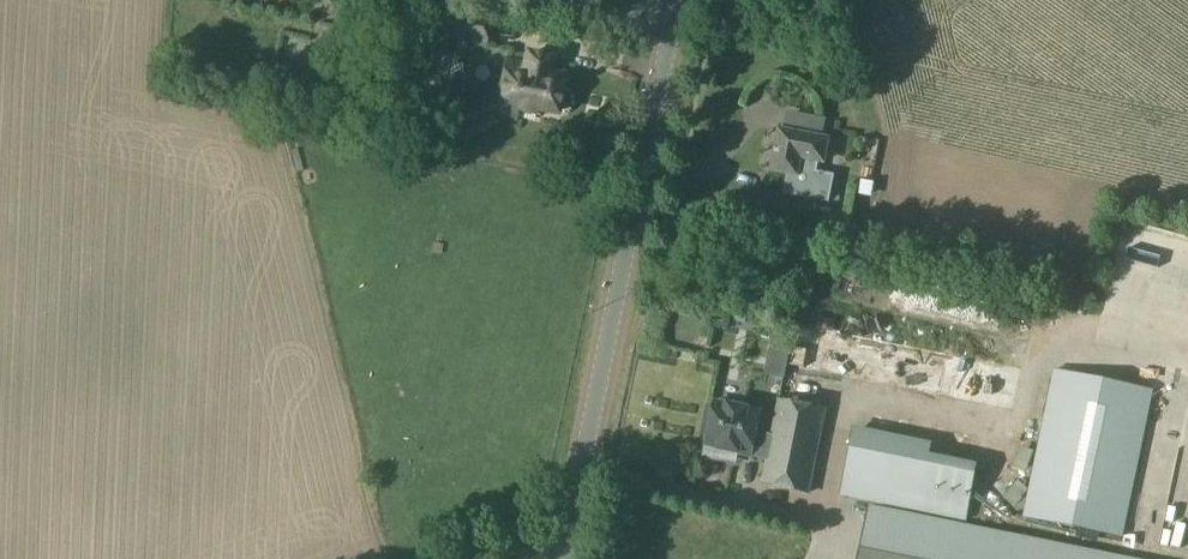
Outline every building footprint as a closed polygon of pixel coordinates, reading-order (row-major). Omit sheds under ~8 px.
[(484,48),(489,20),(442,10),(437,39),(484,48)] [(546,73),(548,62),(527,58),(524,69),(507,65),(501,90),(498,90),(497,92),(466,113),(477,131),(513,108),(517,109),(516,114),(535,118),(536,113),(555,117),(556,113),(560,113),(564,112),(568,108),(569,103),(567,98),(563,94),(560,94),(563,77),(546,73)] [(823,163),(828,141),(780,132),(773,172),(778,173),(776,183),(787,185),(785,195),(829,203),(834,177),(816,174),(818,162),(823,163)] [(1155,390),(1054,369),(1023,519),(1123,540),(1155,390)] [(760,414),(716,404),(705,458),(734,464),(736,453),(766,459),(760,486),(811,497),(828,409),(777,399),(770,437),(756,434),(760,414)] [(967,522),(978,467),(931,457),(933,445),(853,428),(840,495),(967,522)] [(858,558),(1131,558),(869,506),(858,558)]
